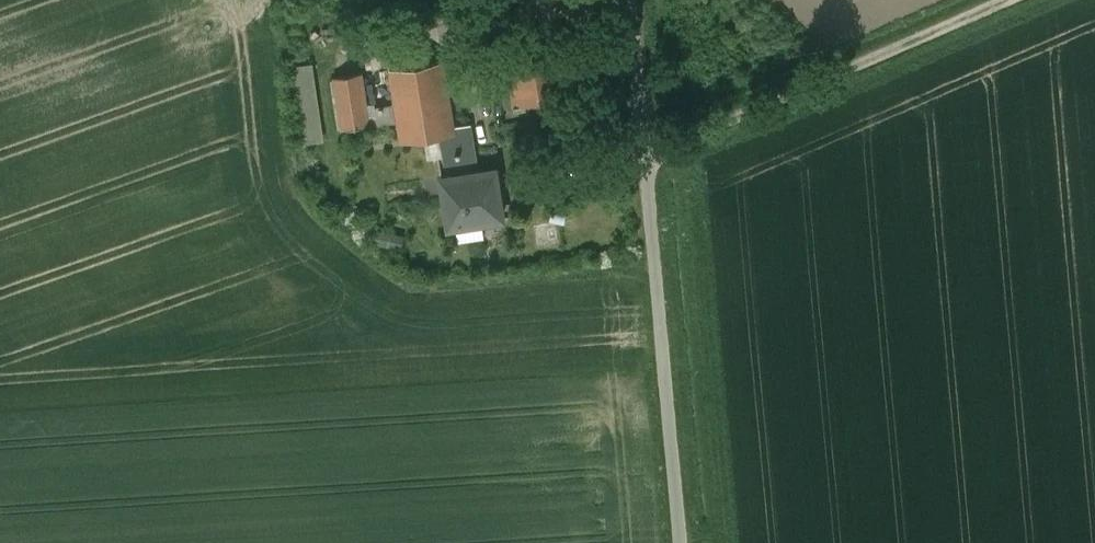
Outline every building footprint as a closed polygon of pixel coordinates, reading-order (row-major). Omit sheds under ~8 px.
[(559,43),(508,51),(516,106),(568,98),(559,43)] [(444,61),(391,69),(397,104),(399,120),(403,140),(441,134),(455,132),(454,126),(444,61)] [(362,73),(336,77),(344,129),(399,120),(397,104),(367,109),(362,73)] [(318,90),(295,94),(305,156),(328,152),(318,90)] [(472,123),(454,126),(455,132),(441,134),(448,177),(442,178),(450,226),(505,218),(497,169),(480,172),(472,123)]
